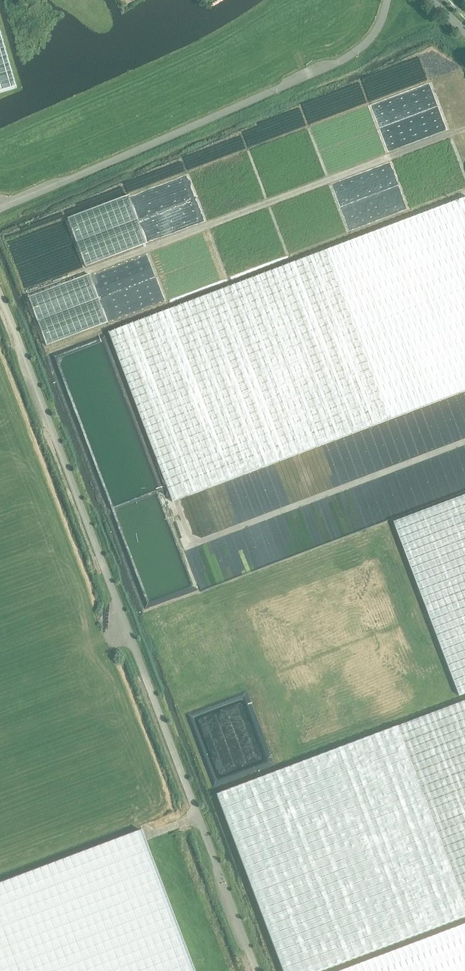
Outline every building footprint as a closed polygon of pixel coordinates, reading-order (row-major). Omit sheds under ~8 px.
[(17,88),(0,30),(0,92),(17,88)] [(108,333),(171,502),(464,391),(464,198),(108,333)] [(394,523),(459,696),(464,693),(464,496),(394,523)] [(255,898),(283,970),(320,970),(464,916),(464,702),(216,795),(255,898)] [(142,831),(0,885),(0,970),(195,970),(142,831)] [(343,970),(464,970),(464,925),(343,970)]
